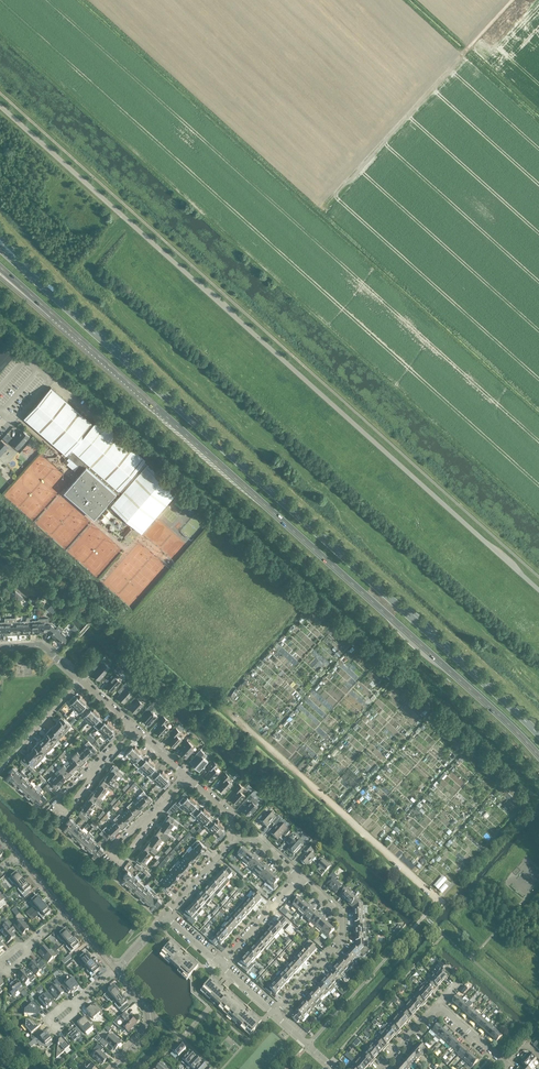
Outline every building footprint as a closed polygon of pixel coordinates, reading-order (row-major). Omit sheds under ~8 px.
[(17,352),(0,337),(0,371),(17,352)] [(94,424),(54,389),(55,387),(53,386),(52,388),(52,387),(25,418),(69,457),(65,462),(80,476),(67,491),(95,516),(106,502),(107,503),(111,498),(115,501),(111,505),(134,526),(139,530),(142,532),(179,490),(148,463),(146,465),(143,462),(146,459),(103,422),(105,420),(101,416),(94,424)] [(19,449),(30,437),(22,429),(17,435),(15,437),(11,442),(19,449)] [(3,438),(8,442),(12,437),(7,433),(3,438)] [(9,447),(1,440),(0,441),(0,456),(9,447)] [(54,485),(64,474),(51,463),(45,469),(51,474),(47,479),(54,485)] [(130,527),(127,530),(123,535),(126,538),(130,533),(133,530),(130,527)] [(45,619),(38,620),(39,632),(45,631),(48,633),(52,622),(45,622),(45,619)] [(23,621),(17,622),(18,634),(25,634),(25,632),(30,632),(29,620),(23,621)] [(29,620),(30,632),(30,634),(35,633),(35,632),(39,632),(38,620),(32,620),(32,621),(29,621),(29,620)] [(11,621),(5,622),(5,634),(10,633),(10,635),(18,634),(17,622),(11,622),(11,621)] [(57,627),(52,622),(48,633),(51,634),(56,638),(64,629),(59,625),(57,627)] [(64,629),(56,638),(59,641),(58,642),(62,645),(70,636),(68,633),(67,634),(62,630),(64,629)] [(100,680),(111,668),(104,662),(103,662),(100,660),(94,667),(97,669),(93,674),(100,680)] [(117,678),(120,676),(114,670),(105,680),(106,680),(109,677),(111,679),(106,685),(108,687),(108,688),(109,690),(110,690),(112,691),(121,682),(117,678)] [(125,703),(133,694),(129,691),(133,687),(127,681),(118,691),(122,686),(125,689),(118,696),(125,703)] [(136,713),(144,704),(138,699),(141,696),(138,693),(131,701),(136,696),(138,698),(130,707),(133,710),(133,711),(135,712),(136,713)] [(70,704),(75,709),(83,699),(80,696),(79,698),(77,696),(76,698),(73,696),(68,701),(71,703),(70,704)] [(83,699),(75,709),(79,713),(80,712),(82,714),(88,707),(86,705),(85,703),(86,702),(83,699)] [(152,711),(154,709),(154,707),(150,704),(143,712),(146,715),(143,719),(150,725),(158,716),(154,713),(154,712),(153,712),(152,711)] [(90,709),(88,707),(82,714),(85,716),(84,717),(88,721),(97,711),(94,708),(92,710),(91,709),(90,709)] [(97,711),(88,721),(93,725),(94,724),(96,726),(102,720),(99,718),(100,717),(99,716),(100,714),(97,711)] [(58,722),(56,724),(66,732),(72,725),(61,716),(57,721),(58,722)] [(158,734),(159,735),(160,734),(162,736),(169,728),(166,725),(166,723),(168,721),(169,721),(163,716),(159,721),(162,723),(155,730),(157,732),(157,733),(158,734)] [(104,722),(102,720),(96,726),(98,728),(97,729),(102,733),(111,724),(108,721),(106,723),(105,721),(104,722)] [(53,725),(49,730),(59,739),(66,732),(56,724),(54,726),(53,725)] [(111,724),(102,733),(107,737),(108,737),(110,739),(115,733),(112,731),(114,730),(112,728),(114,726),(111,724)] [(182,739),(179,736),(179,735),(181,732),(176,727),(171,732),(174,735),(168,742),(175,747),(182,739)] [(45,736),(44,738),(53,746),(59,739),(49,730),(44,735),(45,736)] [(41,739),(36,744),(47,753),(53,746),(44,738),(42,740),(41,739)] [(186,758),(193,750),(190,747),(192,744),(187,740),(182,745),(185,748),(180,753),(186,758)] [(87,745),(83,749),(90,756),(94,753),(95,753),(98,751),(88,741),(85,743),(87,745)] [(33,750),(31,751),(41,760),(47,753),(36,744),(32,749),(33,750)] [(125,754),(130,758),(138,749),(135,746),(134,747),(132,746),(131,748),(128,746),(124,751),(126,753),(125,754)] [(78,751),(75,754),(84,763),(87,761),(86,760),(90,756),(83,749),(79,753),(78,751)] [(138,749),(130,758),(134,762),(135,761),(137,763),(143,757),(141,755),(142,754),(140,753),(142,751),(138,749)] [(200,770),(204,766),(205,765),(208,761),(205,757),(207,755),(201,749),(190,761),(193,758),(196,761),(193,764),(196,767),(196,768),(200,770)] [(28,752),(24,758),(34,767),(41,760),(31,751),(29,753),(28,752)] [(74,758),(70,762),(77,769),(80,765),(81,766),(84,763),(75,754),(72,756),(74,758)] [(145,759),(143,757),(137,763),(140,765),(139,766),(143,771),(152,761),(149,758),(148,760),(146,758),(145,759)] [(212,781),(219,772),(215,768),(218,765),(213,760),(208,766),(211,769),(205,775),(212,781)] [(152,761),(143,771),(148,775),(149,774),(151,776),(157,770),(155,768),(155,767),(154,765),(155,764),(152,761)] [(64,764),(61,766),(71,776),(74,774),(73,773),(77,769),(70,762),(66,765),(64,764)] [(124,773),(113,764),(111,768),(108,773),(116,779),(119,774),(121,776),(124,773)] [(373,775),(380,767),(377,765),(370,772),(373,775)] [(10,778),(13,780),(20,772),(13,766),(9,771),(10,772),(6,777),(9,779),(10,778)] [(60,771),(56,775),(63,782),(67,778),(68,779),(71,776),(61,766),(58,769),(60,771)] [(159,772),(157,770),(151,776),(153,778),(153,779),(157,783),(166,773),(163,771),(161,772),(160,771),(159,772)] [(20,772),(13,780),(15,783),(14,784),(17,786),(25,777),(20,772)] [(230,786),(232,784),(229,781),(229,779),(231,777),(225,772),(221,777),(224,780),(218,786),(220,788),(220,789),(220,790),(222,791),(224,793),(228,789),(229,789),(231,787),(230,786)] [(116,779),(108,773),(105,777),(104,776),(102,779),(113,788),(115,784),(113,783),(116,779)] [(166,773),(157,783),(162,787),(163,786),(165,788),(170,783),(168,781),(169,779),(168,778),(169,776),(166,773)] [(51,776),(48,779),(57,789),(60,786),(59,785),(63,782),(56,775),(53,778),(51,776)] [(25,777),(17,786),(19,788),(20,787),(23,790),(30,782),(25,777)] [(113,788),(102,779),(99,782),(100,783),(97,787),(105,793),(108,789),(110,791),(113,788)] [(30,782),(23,790),(26,792),(25,793),(27,795),(35,786),(30,782)] [(245,795),(242,792),(242,791),(244,788),(239,783),(234,789),(237,791),(231,798),(237,804),(245,795)] [(35,786),(27,795),(29,798),(30,796),(33,799),(40,791),(35,786)] [(105,793),(97,787),(94,792),(93,791),(90,794),(101,802),(104,799),(102,797),(105,793)] [(153,800),(143,790),(140,793),(142,795),(138,799),(145,806),(149,802),(150,803),(153,800)] [(40,791),(33,799),(36,801),(35,803),(37,805),(41,801),(43,802),(47,797),(40,791)] [(101,802),(90,794),(88,797),(89,798),(86,802),(93,808),(97,804),(99,805),(101,802)] [(255,804),(258,801),(250,794),(242,803),(244,802),(247,805),(243,809),(250,815),(258,806),(255,804)] [(183,810),(185,808),(194,798),(191,795),(189,797),(187,796),(186,797),(183,795),(179,801),(181,803),(180,804),(178,806),(183,810)] [(194,798),(185,808),(189,812),(190,811),(193,813),(198,807),(196,805),(197,804),(195,803),(197,801),(194,798)] [(133,800),(130,803),(139,813),(142,811),(141,810),(145,806),(138,799),(135,802),(133,800)] [(93,808),(86,802),(82,806),(81,806),(79,809),(90,817),(93,814),(90,812),(93,808)] [(139,813),(130,803),(127,806),(129,808),(125,812),(132,819),(136,815),(137,816),(139,813)] [(200,809),(198,807),(193,813),(195,815),(194,816),(199,820),(207,811),(204,808),(203,810),(201,808),(200,809)] [(207,811),(199,820),(203,824),(204,824),(206,826),(212,819),(210,817),(209,815),(210,813),(207,811)] [(86,821),(88,818),(81,812),(78,815),(86,821)] [(119,813),(117,816),(126,826),(129,823),(128,822),(132,819),(125,812),(121,815),(119,813)] [(275,825),(276,826),(282,818),(281,817),(279,819),(276,817),(276,818),(268,812),(260,821),(267,828),(272,823),(274,825),(275,825)] [(166,818),(163,822),(171,828),(174,824),(176,826),(179,823),(168,814),(166,817),(166,818)] [(126,826),(117,816),(114,819),(115,821),(112,824),(119,832),(122,828),(123,829),(126,826)] [(67,829),(70,832),(77,824),(70,818),(66,823),(67,824),(63,828),(66,830),(67,829)] [(282,818),(276,826),(278,827),(271,834),(278,840),(277,840),(282,834),(285,837),(291,830),(289,828),(287,828),(286,829),(283,825),(283,823),(281,821),(283,819),(282,818)] [(214,821),(212,819),(206,826),(209,828),(208,829),(212,833),(221,823),(218,820),(216,822),(215,821),(214,821)] [(171,828),(163,822),(160,827),(159,826),(157,829),(168,837),(170,834),(168,833),(171,828)] [(221,823),(212,833),(217,837),(218,836),(220,838),(225,833),(223,831),(224,829),(223,827),(224,826),(221,823)] [(77,824),(70,832),(73,834),(72,836),(74,838),(82,829),(77,824)] [(106,826),(103,829),(112,839),(115,836),(115,835),(119,832),(112,824),(108,828),(106,826)] [(82,829),(74,838),(76,840),(77,839),(80,841),(87,833),(82,829)] [(168,837),(157,829),(154,832),(155,833),(152,837),(160,843),(163,839),(165,841),(168,837)] [(87,833),(80,841),(83,844),(82,845),(84,847),(92,838),(87,833)] [(160,843),(152,837),(149,841),(148,841),(146,844),(156,852),(159,849),(157,847),(160,843)] [(294,855),(303,845),(296,839),(296,840),(292,837),(287,843),(290,846),(287,849),(294,855)] [(92,838),(84,847),(86,849),(88,848),(90,850),(97,843),(92,838)] [(197,843),(193,847),(200,854),(203,851),(204,852),(208,848),(207,848),(197,839),(195,841),(197,843)] [(97,843),(90,850),(93,853),(92,854),(95,856),(98,852),(100,853),(104,849),(97,843)] [(156,852),(146,844),(143,847),(144,847),(141,852),(149,858),(152,854),(154,855),(156,852)] [(307,866),(315,857),(311,854),(314,850),(309,846),(304,851),(307,854),(300,861),(307,866)] [(187,850),(185,852),(195,862),(198,858),(197,858),(200,854),(193,847),(189,852),(187,850)] [(236,856),(242,862),(249,854),(243,848),(236,856)] [(149,858),(141,852),(138,856),(137,855),(134,859),(145,867),(148,864),(145,862),(149,858)] [(184,857),(181,861),(188,868),(191,864),(192,865),(195,862),(185,852),(182,855),(184,857)] [(249,854),(242,862),(248,867),(258,856),(255,854),(253,857),(249,854)] [(258,856),(248,867),(254,872),(261,864),(258,861),(260,859),(258,856)] [(328,869),(330,867),(327,864),(328,863),(324,860),(323,861),(320,858),(315,864),(318,867),(319,866),(320,868),(316,872),(321,877),(328,869)] [(175,863),(172,866),(183,876),(186,872),(185,871),(188,868),(181,861),(177,865),(175,863)] [(231,862),(229,865),(235,870),(237,867),(231,862)] [(261,864),(254,872),(260,877),(269,867),(267,865),(265,867),(261,864)] [(172,871),(168,875),(175,882),(179,878),(179,879),(183,876),(172,866),(170,869),(172,871)] [(269,867),(260,877),(266,883),(273,875),(270,872),(272,869),(269,867)] [(225,868),(221,873),(227,879),(232,874),(234,876),(237,874),(231,869),(229,871),(225,868)] [(125,881),(128,884),(135,876),(128,870),(123,875),(125,876),(121,880),(124,882),(125,881)] [(14,884),(16,887),(23,881),(20,877),(21,875),(18,872),(17,872),(18,872),(9,879),(13,885),(14,884)] [(227,879),(221,873),(216,878),(223,884),(227,879)] [(336,893),(342,887),(335,880),(337,877),(333,873),(327,879),(330,882),(327,885),(336,893)] [(162,877),(160,880),(170,889),(170,890),(173,886),(172,885),(175,882),(168,875),(164,879),(162,877)] [(273,875),(266,883),(272,888),(279,880),(273,875)] [(135,876),(128,884),(130,886),(129,887),(132,890),(140,881),(135,876)] [(434,886),(438,890),(447,880),(443,876),(434,886)] [(223,884),(216,878),(212,883),(219,889),(218,889),(221,891),(225,886),(223,884)] [(27,885),(23,881),(16,887),(18,889),(18,890),(22,895),(31,888),(28,884),(27,885)] [(140,881),(132,890),(134,892),(135,891),(138,893),(145,886),(140,881)] [(219,889),(212,883),(208,888),(214,894),(218,889),(219,889)] [(442,894),(448,887),(445,884),(439,891),(442,894)] [(145,886),(138,893),(141,896),(140,897),(142,899),(150,890),(145,886)] [(344,898),(347,901),(354,894),(349,890),(350,889),(348,886),(339,896),(343,899),(344,898)] [(214,894),(208,888),(203,893),(210,899),(214,894)] [(258,891),(264,897),(267,894),(261,889),(258,891)] [(150,890),(142,899),(144,901),(145,900),(148,902),(155,895),(150,890)] [(254,895),(250,899),(257,905),(261,900),(258,897),(260,895),(254,890),(252,892),(254,895)] [(210,899),(203,893),(199,898),(205,904),(210,899)] [(9,900),(4,894),(2,896),(0,894),(0,904),(4,900),(6,903),(9,900)] [(354,894),(347,901),(351,905),(353,908),(363,903),(358,898),(354,894)] [(155,895),(148,902),(151,905),(150,906),(152,908),(156,904),(158,905),(162,901),(155,895)] [(35,908),(37,911),(44,905),(40,901),(41,900),(38,896),(29,903),(34,909),(35,908)] [(205,904),(199,898),(194,903),(201,908),(205,904)] [(292,906),(298,911),(305,903),(299,898),(292,906)] [(250,899),(246,904),(252,910),(257,905),(250,899)] [(201,908),(194,903),(190,908),(196,913),(197,913),(201,908)] [(305,903),(298,911),(304,917),(313,906),(311,904),(308,907),(305,903)] [(363,903),(353,908),(354,911),(355,917),(365,916),(364,910),(363,903)] [(246,904),(241,909),(248,915),(252,910),(246,904)] [(47,909),(44,905),(37,911),(39,913),(38,914),(43,919),(51,912),(52,912),(48,908),(47,909)] [(313,906),(304,917),(309,922),(317,914),(313,911),(315,909),(313,906)] [(196,913),(190,908),(185,913),(186,913),(184,915),(188,920),(187,921),(193,926),(196,922),(194,920),(199,915),(197,913),(196,913)] [(241,909),(237,914),(243,920),(248,915),(241,909)] [(284,914),(290,920),(292,917),(286,912),(284,914)] [(22,935),(29,929),(23,921),(25,919),(20,913),(16,917),(20,921),(15,926),(22,935)] [(237,914),(232,919),(239,925),(243,920),(237,914)] [(317,914),(309,922),(315,927),(325,917),(322,915),(320,917),(317,914)] [(365,916),(355,917),(355,922),(354,922),(354,926),(366,926),(366,922),(365,922),(365,916)] [(325,917),(315,927),(321,933),(328,925),(325,922),(327,919),(325,917)] [(281,918),(276,923),(283,929),(287,924),(290,926),(292,924),(286,919),(284,921),(281,918)] [(232,919),(228,924),(234,930),(239,925),(232,919)] [(7,943),(15,937),(9,930),(12,927),(8,922),(2,927),(5,929),(5,931),(1,934),(8,942),(7,943)] [(283,929),(276,923),(272,928),(278,934),(283,929)] [(228,924),(224,929),(230,935),(234,930),(228,924)] [(393,931),(397,934),(403,927),(400,924),(393,931)] [(328,925),(321,933),(327,938),(334,930),(328,925)] [(366,926),(354,926),(354,931),(355,931),(356,936),(366,935),(365,929),(367,929),(366,926)] [(278,934),(272,928),(267,933),(274,939),(278,934)] [(63,941),(65,944),(72,938),(68,934),(69,933),(66,929),(57,937),(62,942),(63,941)] [(224,929),(219,934),(226,940),(230,935),(224,929)] [(217,932),(212,937),(210,939),(216,944),(218,942),(221,945),(226,940),(219,934),(217,932)] [(274,939),(267,933),(263,938),(269,944),(274,939)] [(366,935),(356,936),(356,941),(355,945),(369,950),(369,941),(366,941),(366,935)] [(72,938),(65,944),(67,947),(66,947),(71,953),(80,945),(77,941),(75,942),(72,938)] [(269,944),(263,938),(258,943),(265,949),(269,944)] [(314,941),(320,947),(322,944),(316,938),(314,941)] [(310,944),(305,949),(312,955),(316,950),(313,947),(315,945),(310,940),(307,942),(310,944)] [(172,943),(162,954),(189,978),(199,967),(187,956),(188,956),(188,955),(187,954),(185,953),(184,954),(172,943)] [(265,949),(258,943),(254,948),(261,953),(265,949)] [(369,950),(355,945),(354,948),(350,952),(357,959),(361,954),(363,956),(364,956),(365,956),(371,950),(369,950)] [(54,959),(57,956),(52,950),(49,952),(45,947),(39,953),(48,963),(54,958),(54,959)] [(261,953),(254,948),(250,952),(256,958),(261,953)] [(305,949),(301,954),(307,960),(312,955),(305,949)] [(256,958),(250,952),(245,957),(252,963),(256,958)] [(357,959),(350,952),(347,955),(346,955),(342,958),(352,967),(354,964),(353,963),(357,959)] [(83,966),(85,968),(92,962),(89,958),(90,957),(87,953),(86,953),(78,961),(82,966),(83,966)] [(301,954),(296,959),(303,965),(307,960),(301,954)] [(64,965),(73,958),(70,955),(65,959),(64,957),(61,960),(64,965)] [(252,963),(245,957),(241,962),(244,965),(242,968),(248,973),(250,970),(247,968),(252,963)] [(352,967),(342,958),(339,961),(340,962),(337,966),(345,972),(349,968),(350,969),(352,967)] [(296,959),(292,964),(299,970),(303,965),(296,959)] [(41,973),(47,968),(41,962),(39,964),(38,964),(35,961),(32,964),(30,966),(29,966),(36,975),(39,973),(40,973),(41,973)] [(96,966),(92,962),(85,968),(87,971),(91,977),(100,969),(97,965),(96,966)] [(292,964),(288,969),(294,975),(299,970),(292,964)] [(345,972),(337,966),(334,969),(333,968),(330,972),(340,980),(342,978),(341,977),(345,972)] [(285,971),(283,974),(290,980),(294,975),(288,969),(285,967),(283,969),(285,971)] [(437,972),(434,975),(441,982),(445,978),(446,980),(450,976),(439,967),(436,971),(437,972)] [(33,982),(36,979),(32,974),(29,976),(24,970),(23,971),(22,971),(20,972),(21,973),(17,976),(25,984),(31,979),(33,982)] [(340,981),(340,980),(330,972),(327,975),(328,976),(325,980),(332,986),(336,982),(338,984),(340,983),(340,981)] [(283,974),(279,979),(285,985),(290,980),(283,974)] [(62,985),(69,994),(71,992),(72,993),(79,987),(70,976),(67,975),(63,979),(63,982),(64,984),(62,986),(62,985)] [(429,978),(426,981),(437,991),(440,987),(438,986),(441,982),(434,975),(431,979),(429,978)] [(246,1010),(228,993),(229,992),(228,991),(228,990),(225,988),(224,990),(221,987),(227,981),(224,978),(218,984),(212,979),(206,986),(206,987),(201,993),(250,1037),(262,1024),(250,1013),(251,1012),(251,1011),(250,1010),(248,1008),(246,1010)] [(279,979),(274,984),(281,990),(285,985),(279,979)] [(59,988),(62,985),(57,980),(54,982),(56,985),(54,987),(53,986),(48,991),(49,991),(50,990),(57,999),(56,1000),(61,996),(61,995),(64,993),(64,992),(63,993),(59,988)] [(332,986),(325,980),(322,983),(321,982),(318,986),(327,994),(329,992),(328,991),(332,986)] [(437,991),(426,981),(423,985),(425,986),(421,990),(429,996),(432,993),(434,994),(437,991)] [(9,993),(9,994),(11,996),(12,996),(13,996),(14,997),(20,992),(21,993),(25,998),(29,994),(26,990),(20,983),(17,985),(15,982),(10,986),(12,989),(9,991),(10,992),(9,993)] [(274,984),(272,987),(269,985),(265,989),(271,994),(273,992),(276,995),(281,990),(274,984)] [(106,994),(104,996),(108,1001),(109,1000),(111,1003),(113,1001),(120,995),(117,991),(118,990),(115,986),(114,987),(107,993),(106,994)] [(327,994),(318,986),(315,989),(316,990),(313,993),(320,1000),(324,996),(325,997),(327,994)] [(417,992),(414,996),(424,1005),(427,1002),(425,1000),(429,996),(421,990),(418,994),(417,992)] [(50,1002),(53,999),(47,992),(44,995),(43,996),(40,997),(42,1005),(43,1005),(46,1008),(52,1004),(50,1002)] [(320,1000),(313,993),(310,997),(309,996),(305,999),(315,1008),(317,1005),(316,1004),(320,1000)] [(120,995),(113,1001),(115,1004),(115,1005),(119,1010),(122,1013),(129,1007),(127,1004),(128,1003),(125,999),(124,1000),(120,995)] [(452,1002),(457,1006),(462,999),(458,995),(452,1002)] [(424,1005),(414,996),(411,999),(412,1000),(408,1004),(416,1011),(419,1007),(421,1008),(424,1005)] [(315,1008),(305,999),(302,1003),(303,1004),(300,1007),(308,1014),(311,1009),(312,1010),(315,1008)] [(462,999),(457,1006),(461,1010),(467,1003),(462,999)] [(38,1011),(40,1008),(35,1002),(29,1006),(25,1006),(24,1015),(38,1016),(37,1016),(38,1011)] [(467,1003),(461,1010),(465,1014),(471,1007),(467,1003)] [(102,1016),(105,1013),(97,1004),(94,1006),(93,1005),(86,1011),(94,1019),(100,1014),(102,1016)] [(404,1007),(401,1010),(411,1019),(414,1016),(412,1015),(416,1011),(408,1004),(405,1008),(404,1007)] [(293,1013),(290,1017),(297,1023),(300,1020),(302,1022),(305,1019),(304,1018),(308,1014),(300,1007),(297,1011),(296,1010),(293,1013)] [(471,1007),(465,1014),(470,1018),(476,1011),(471,1007)] [(411,1019),(401,1010),(398,1014),(399,1015),(396,1019),(403,1025),(407,1021),(408,1023),(411,1019)] [(476,1011),(470,1018),(474,1022),(480,1015),(476,1011)] [(124,1013),(115,1023),(115,1024),(119,1028),(121,1028),(122,1026),(128,1032),(137,1022),(130,1017),(129,1018),(124,1013)] [(480,1015),(474,1022),(479,1026),(484,1019),(480,1015)] [(95,1030),(98,1028),(88,1016),(86,1018),(85,1017),(77,1024),(86,1034),(93,1028),(95,1030)] [(391,1021),(388,1025),(398,1034),(401,1030),(400,1029),(403,1025),(396,1019),(392,1022),(391,1021)] [(484,1019),(479,1026),(483,1030),(489,1023),(484,1019)] [(38,1036),(44,1032),(43,1031),(42,1032),(33,1021),(24,1020),(23,1029),(25,1032),(28,1030),(31,1034),(31,1039),(33,1041),(38,1036)] [(489,1023),(483,1030),(488,1034),(493,1027),(489,1023)] [(398,1034),(388,1025),(385,1028),(386,1029),(383,1033),(390,1040),(394,1036),(396,1037),(398,1034)] [(438,1025),(432,1031),(437,1035),(442,1029),(438,1025)] [(493,1027),(488,1034),(492,1038),(498,1031),(493,1027)] [(84,1036),(77,1028),(73,1031),(72,1028),(66,1034),(70,1039),(71,1038),(74,1042),(80,1037),(82,1039),(84,1036)] [(447,1033),(442,1029),(437,1035),(441,1039),(447,1033)] [(498,1031),(492,1038),(497,1042),(502,1035),(498,1031)] [(44,1032),(38,1036),(40,1039),(37,1042),(40,1046),(41,1045),(45,1045),(48,1048),(52,1044),(50,1042),(52,1040),(47,1034),(46,1034),(44,1032)] [(378,1036),(375,1039),(386,1048),(389,1045),(387,1043),(390,1040),(383,1033),(380,1037),(378,1036)] [(451,1037),(447,1033),(441,1039),(445,1043),(451,1037)] [(115,1050),(121,1043),(111,1034),(105,1041),(103,1039),(100,1042),(105,1047),(108,1044),(115,1050)] [(59,1041),(59,1044),(58,1044),(58,1045),(57,1054),(57,1058),(61,1054),(69,1048),(68,1046),(70,1044),(65,1037),(63,1039),(62,1038),(61,1039),(61,1041),(59,1041)] [(456,1041),(451,1037),(445,1043),(450,1047),(456,1041)] [(386,1048),(375,1039),(372,1042),(374,1044),(370,1047),(378,1054),(381,1050),(383,1052),(386,1048)] [(460,1045),(456,1041),(450,1047),(454,1051),(460,1045)] [(179,1057),(186,1049),(180,1044),(173,1052),(179,1057)] [(420,1044),(416,1049),(423,1054),(426,1050),(420,1044)] [(97,1053),(93,1057),(102,1065),(108,1058),(101,1052),(103,1049),(98,1045),(93,1050),(97,1053)] [(464,1049),(460,1045),(454,1051),(459,1055),(464,1049)] [(366,1050),(363,1053),(373,1063),(376,1059),(374,1058),(378,1054),(370,1047),(367,1051),(366,1050)] [(423,1054),(416,1049),(412,1053),(419,1059),(423,1054)] [(469,1053),(464,1049),(459,1055),(463,1059),(469,1053)] [(183,1061),(189,1066),(196,1058),(190,1053),(183,1061)] [(373,1063),(363,1053),(360,1057),(361,1058),(357,1062),(365,1068),(368,1064),(370,1066),(373,1063)] [(419,1059),(412,1053),(408,1057),(415,1063),(419,1059)] [(473,1057),(469,1053),(463,1059),(468,1063),(473,1057)] [(529,1054),(525,1058),(532,1064),(536,1060),(529,1054)] [(415,1063),(408,1057),(404,1062),(411,1068),(415,1063)] [(478,1061),(473,1057),(468,1063),(472,1067),(478,1061)] [(189,1066),(192,1068),(197,1068),(202,1063),(196,1058),(189,1066)] [(532,1064),(525,1058),(521,1063),(525,1067),(526,1066),(528,1068),(532,1064)]
